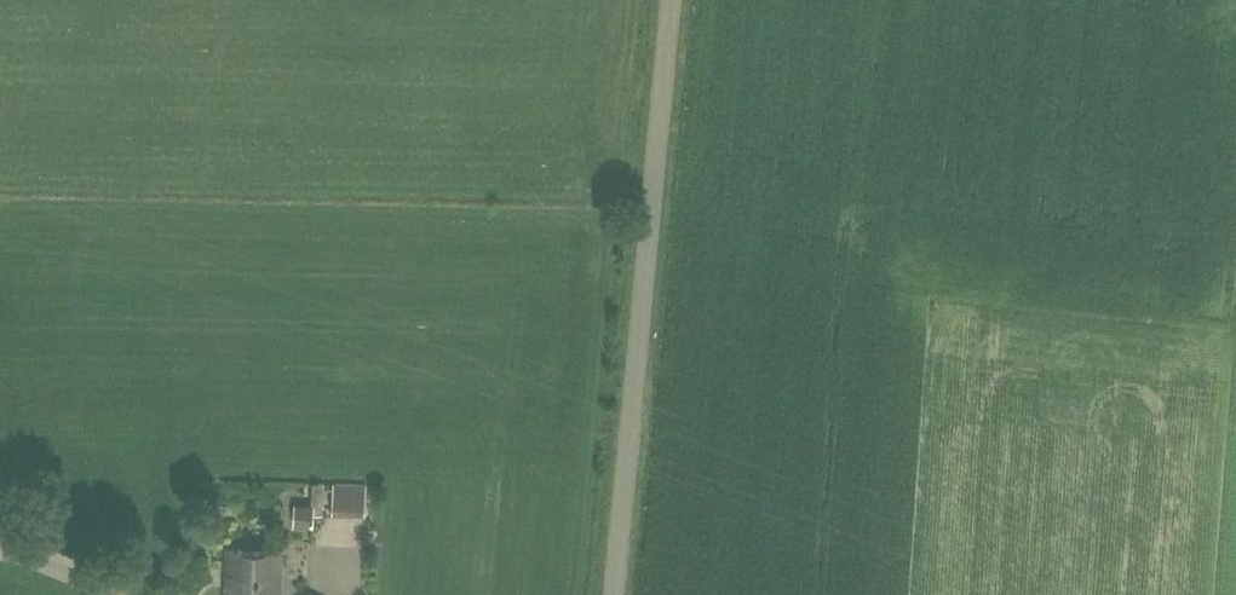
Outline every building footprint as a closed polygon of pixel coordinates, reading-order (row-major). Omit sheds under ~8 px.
[(364,515),(366,484),(334,482),(332,513),(364,515)] [(281,551),(229,549),(228,594),(280,594),(281,551)]
